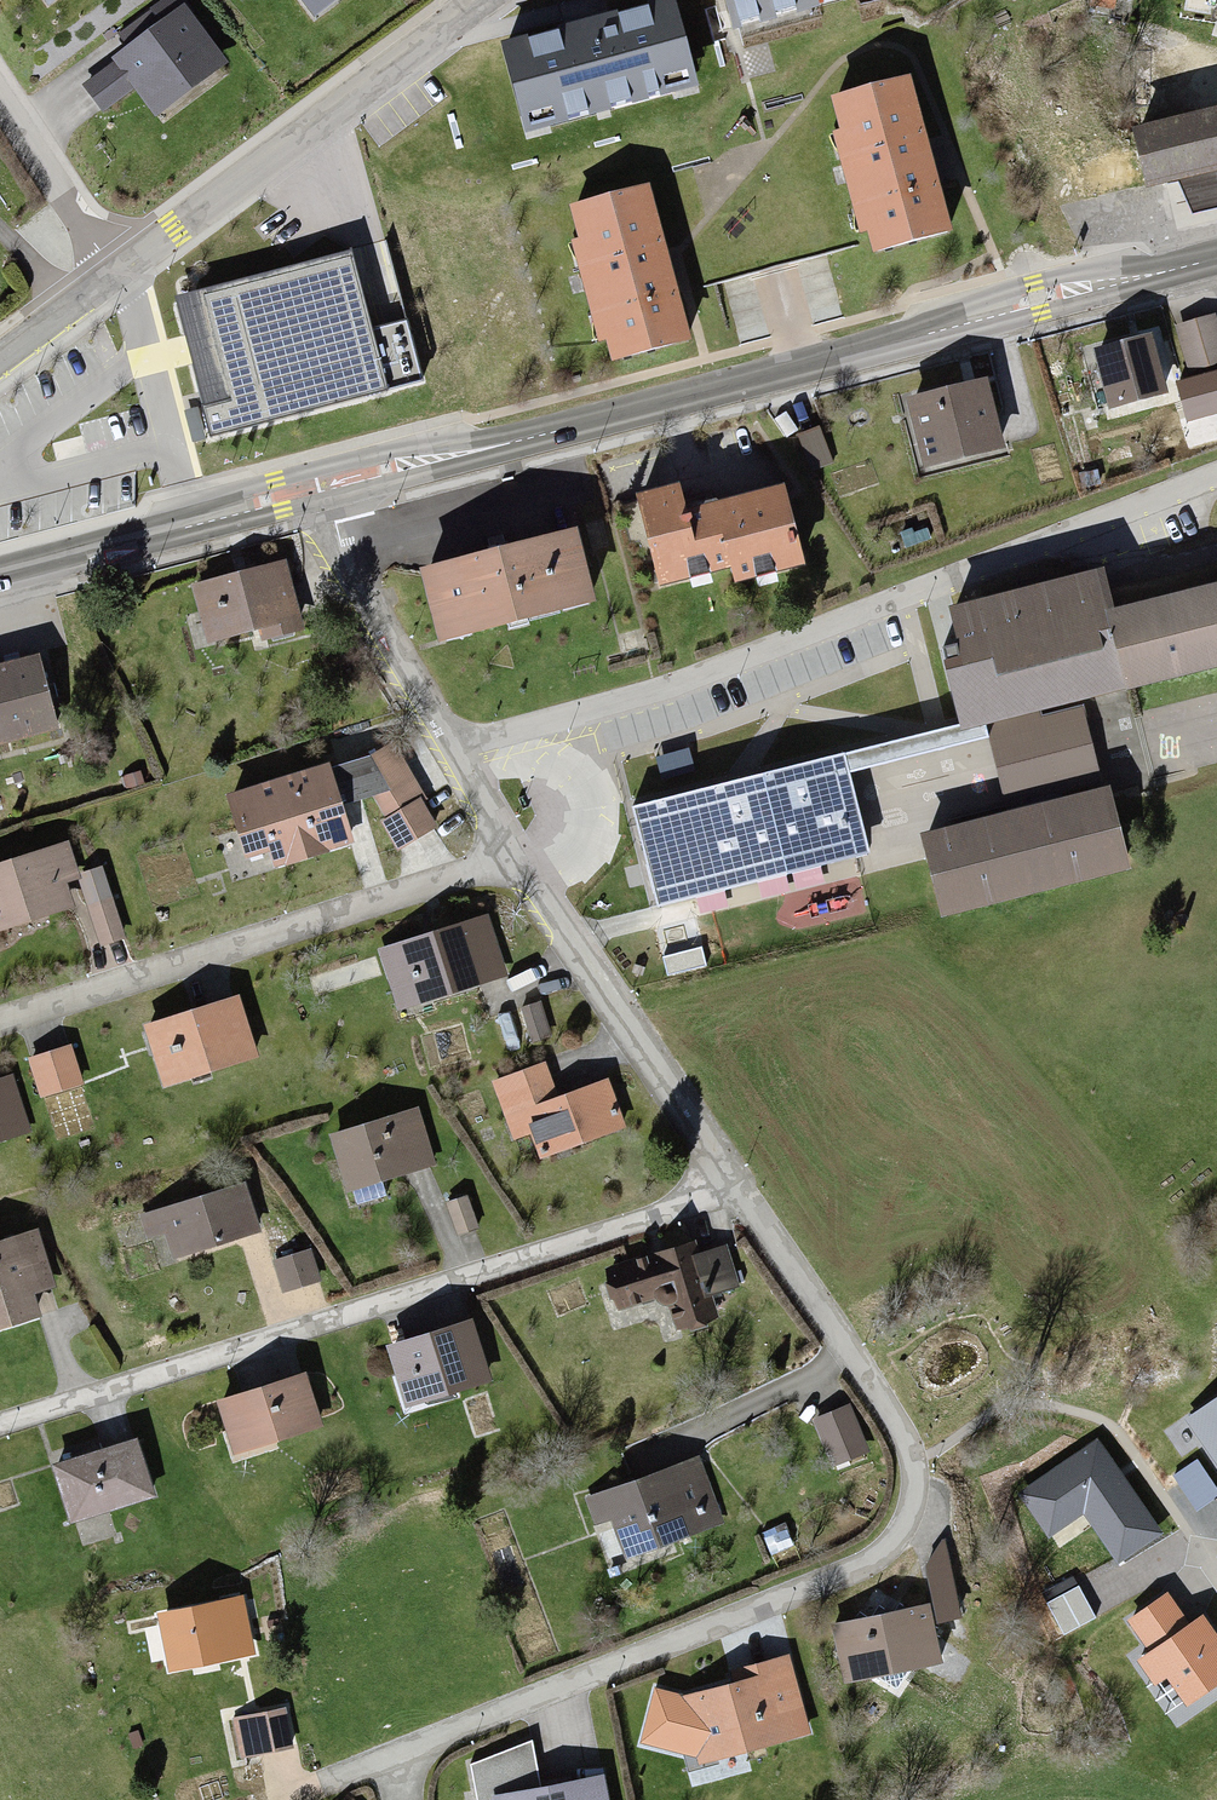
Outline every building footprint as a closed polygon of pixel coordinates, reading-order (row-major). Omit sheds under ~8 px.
[(48,10),(62,0),(41,0),(48,10)] [(131,94),(156,127),(237,67),(187,0),(167,0),(98,51),(114,71),(87,91),(104,114),(131,94)] [(347,0),(314,0),(326,16),(347,0)] [(500,40),(525,131),(698,84),(676,0),(650,0),(500,40)] [(727,34),(865,0),(718,0),(727,34)] [(946,229),(900,79),(834,99),(880,249),(946,229)] [(1135,125),(1145,178),(1216,166),(1216,110),(1135,125)] [(645,192),(572,213),(614,356),(686,335),(645,192)] [(387,391),(350,250),(204,289),(233,399),(203,407),(211,437),(387,391)] [(1176,332),(1190,380),(1216,372),(1216,320),(1176,332)] [(1150,336),(1096,352),(1112,406),(1166,390),(1150,336)] [(992,386),(911,402),(924,469),(1006,453),(992,386)] [(1179,429),(1188,458),(1216,448),(1216,416),(1179,429)] [(821,433),(797,441),(811,480),(835,472),(821,433)] [(681,490),(642,498),(659,580),(730,565),(732,574),(799,560),(785,489),(685,509),(681,490)] [(907,521),(895,526),(909,560),(937,548),(928,528),(913,534),(907,521)] [(573,536),(422,569),(437,635),(587,602),(573,536)] [(291,566),(195,588),(208,644),(304,622),(291,566)] [(952,615),(981,727),(1084,702),(1127,691),(1109,617),(1099,579),(952,615)] [(1109,617),(1127,691),(1216,669),(1216,594),(1109,617)] [(0,668),(0,742),(54,729),(37,659),(0,668)] [(981,727),(1001,805),(1103,779),(1084,702),(981,727)] [(370,760),(225,803),(243,859),(269,851),(278,877),(351,852),(338,815),(375,802),(384,826),(383,826),(392,851),(439,833),(396,752),(370,760)] [(656,900),(868,846),(845,757),(633,810),(656,900)] [(1127,876),(1105,789),(911,838),(933,925),(1127,876)] [(0,866),(0,929),(83,906),(66,847),(0,866)] [(125,943),(105,875),(81,882),(101,950),(125,943)] [(489,921),(378,953),(395,1011),(505,979),(489,921)] [(235,1002),(144,1026),(159,1084),(251,1060),(235,1002)] [(543,1004),(516,1014),(529,1049),(556,1039),(543,1004)] [(68,1049),(27,1061),(39,1101),(80,1089),(68,1049)] [(609,1081),(554,1098),(545,1070),(493,1086),(510,1142),(535,1134),(543,1159),(625,1133),(609,1081)] [(0,1084),(0,1147),(29,1139),(13,1081),(0,1084)] [(420,1113),(329,1135),(344,1197),(435,1175),(420,1113)] [(246,1186),(138,1216),(145,1240),(163,1235),(169,1256),(259,1232),(246,1186)] [(472,1199),(447,1205),(457,1243),(482,1237),(472,1199)] [(0,1246),(0,1329),(33,1319),(25,1294),(52,1285),(36,1235),(0,1246)] [(658,1264),(606,1276),(615,1313),(666,1301),(672,1328),(713,1318),(706,1292),(731,1286),(723,1249),(693,1256),(689,1243),(655,1251),(658,1264)] [(310,1254),(274,1261),(280,1289),(316,1282),(310,1254)] [(473,1324),(388,1348),(402,1399),(487,1375),(473,1324)] [(301,1378),(217,1404),(233,1452),(316,1426),(301,1378)] [(1216,1457),(1216,1404),(1188,1424),(1213,1460),(1216,1457)] [(847,1408),(814,1422),(836,1472),(869,1458),(847,1408)] [(136,1444),(52,1466),(67,1526),(152,1504),(136,1444)] [(1157,1531),(1097,1444),(1025,1494),(1050,1530),(1085,1506),(1120,1557),(1157,1531)] [(610,1523),(621,1555),(720,1519),(699,1462),(590,1502),(599,1527),(610,1523)] [(949,1553),(925,1557),(935,1621),(959,1618),(949,1553)] [(1136,1660),(1152,1686),(1166,1678),(1184,1706),(1216,1685),(1216,1633),(1206,1615),(1189,1626),(1169,1595),(1125,1622),(1146,1654),(1136,1660)] [(243,1604),(159,1616),(166,1664),(250,1652),(243,1604)] [(838,1624),(848,1678),(941,1660),(935,1621),(931,1606),(838,1624)] [(640,1746),(696,1763),(807,1734),(787,1658),(736,1672),(739,1683),(679,1699),(657,1693),(640,1746)] [(283,1713),(232,1722),(239,1759),(290,1749),(283,1713)] [(603,1783),(541,1794),(532,1741),(472,1766),(478,1799),(607,1799),(603,1783)]
